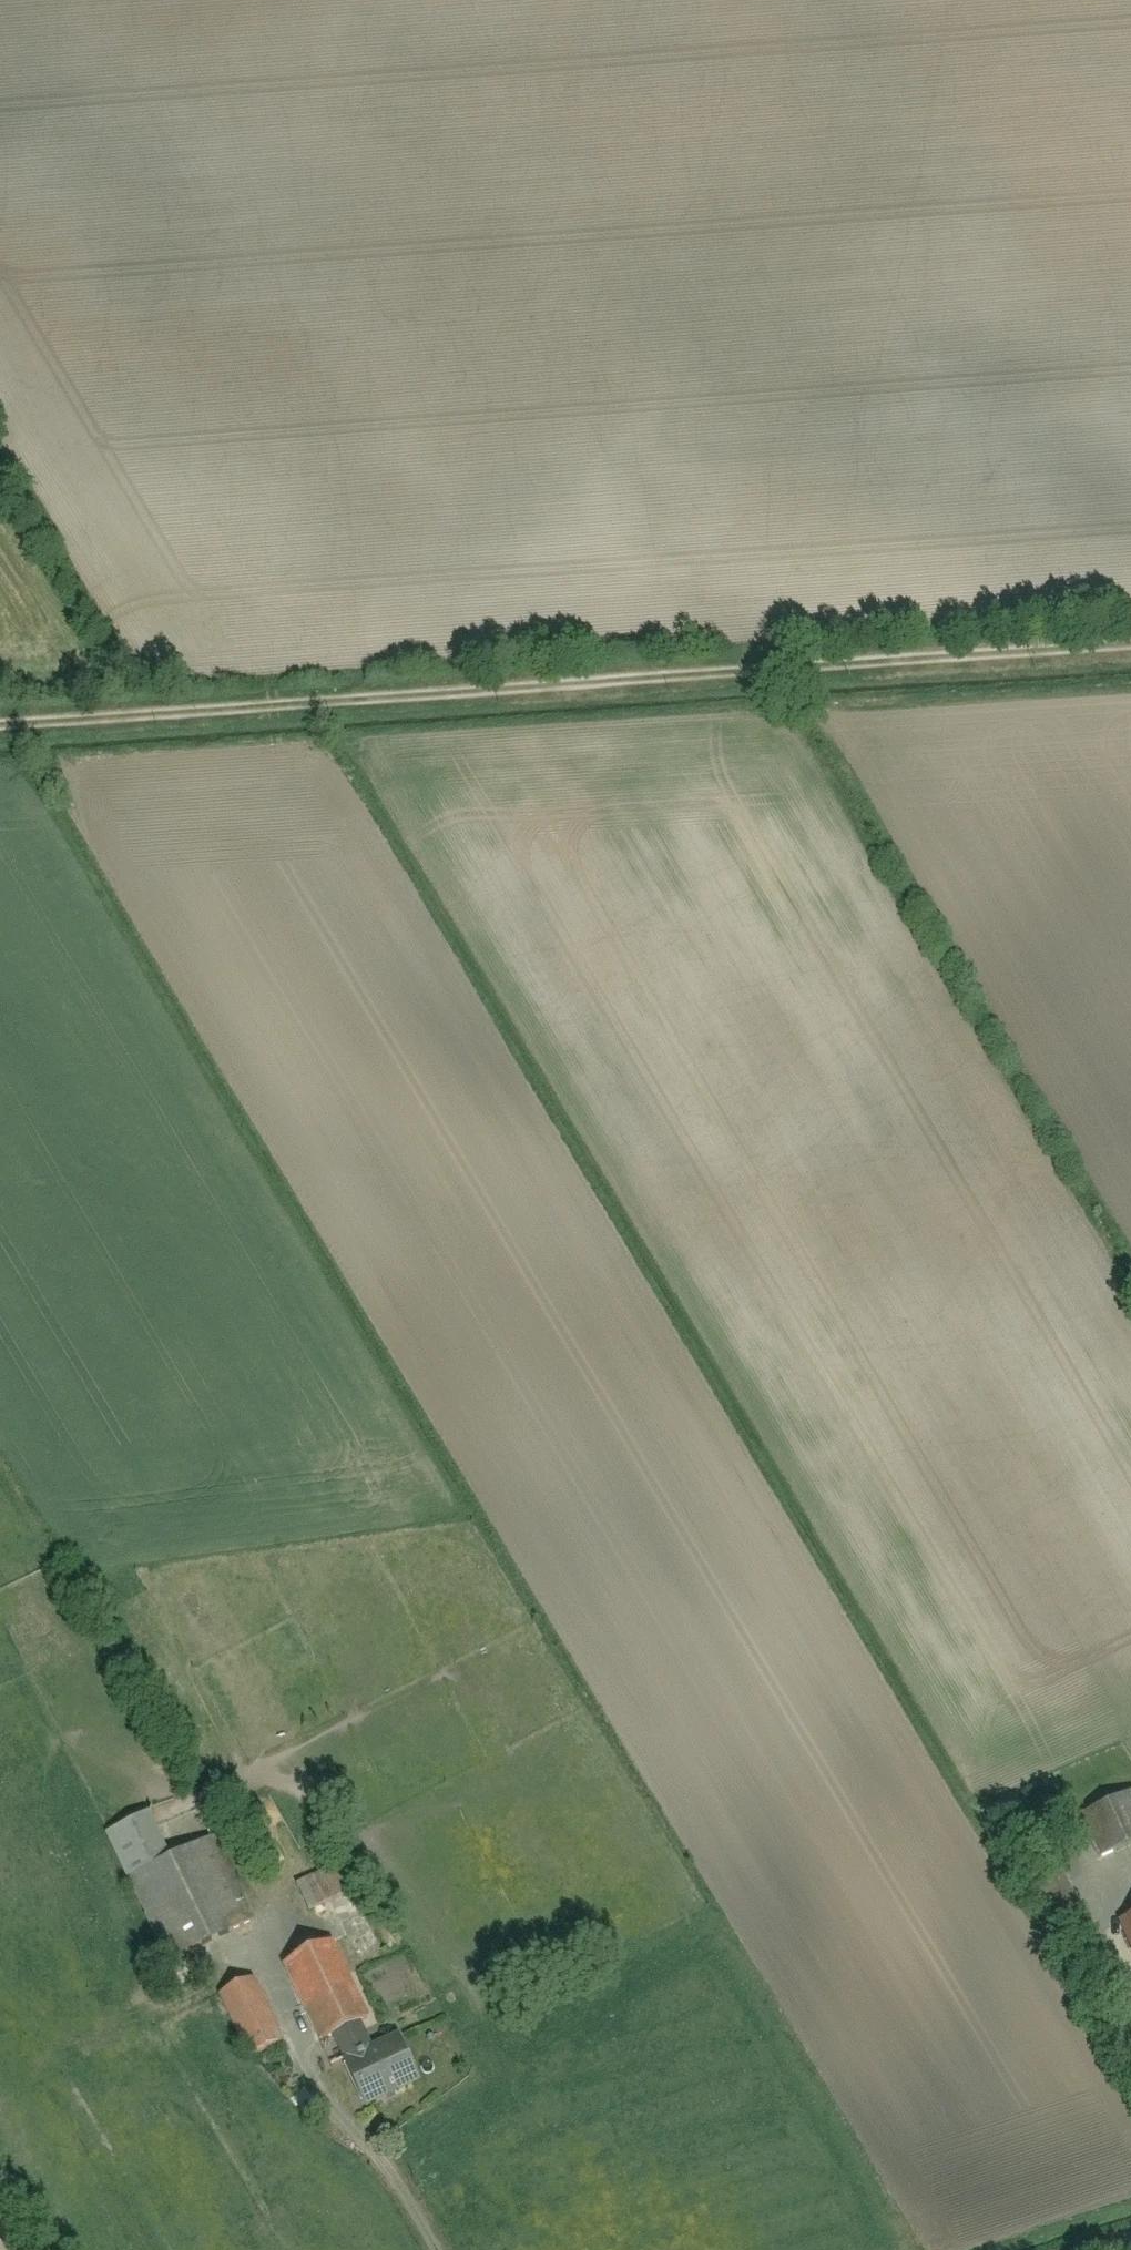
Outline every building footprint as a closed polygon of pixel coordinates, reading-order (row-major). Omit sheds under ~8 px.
[(1105,1857),(1130,1844),(1130,1791),(1084,1815),(1105,1857)] [(151,1815),(107,1834),(164,1966),(255,1927),(217,1837),(169,1858),(151,1815)] [(339,1863),(294,1884),(308,1914),(353,1892),(339,1863)] [(1122,1928),(1130,1950),(1130,1924),(1122,1928)] [(317,2040),(332,2033),(364,2109),(421,2085),(402,2039),(371,2052),(329,1950),(287,1967),(317,2040)] [(256,1982),(218,1999),(246,2059),(283,2041),(256,1982)]
